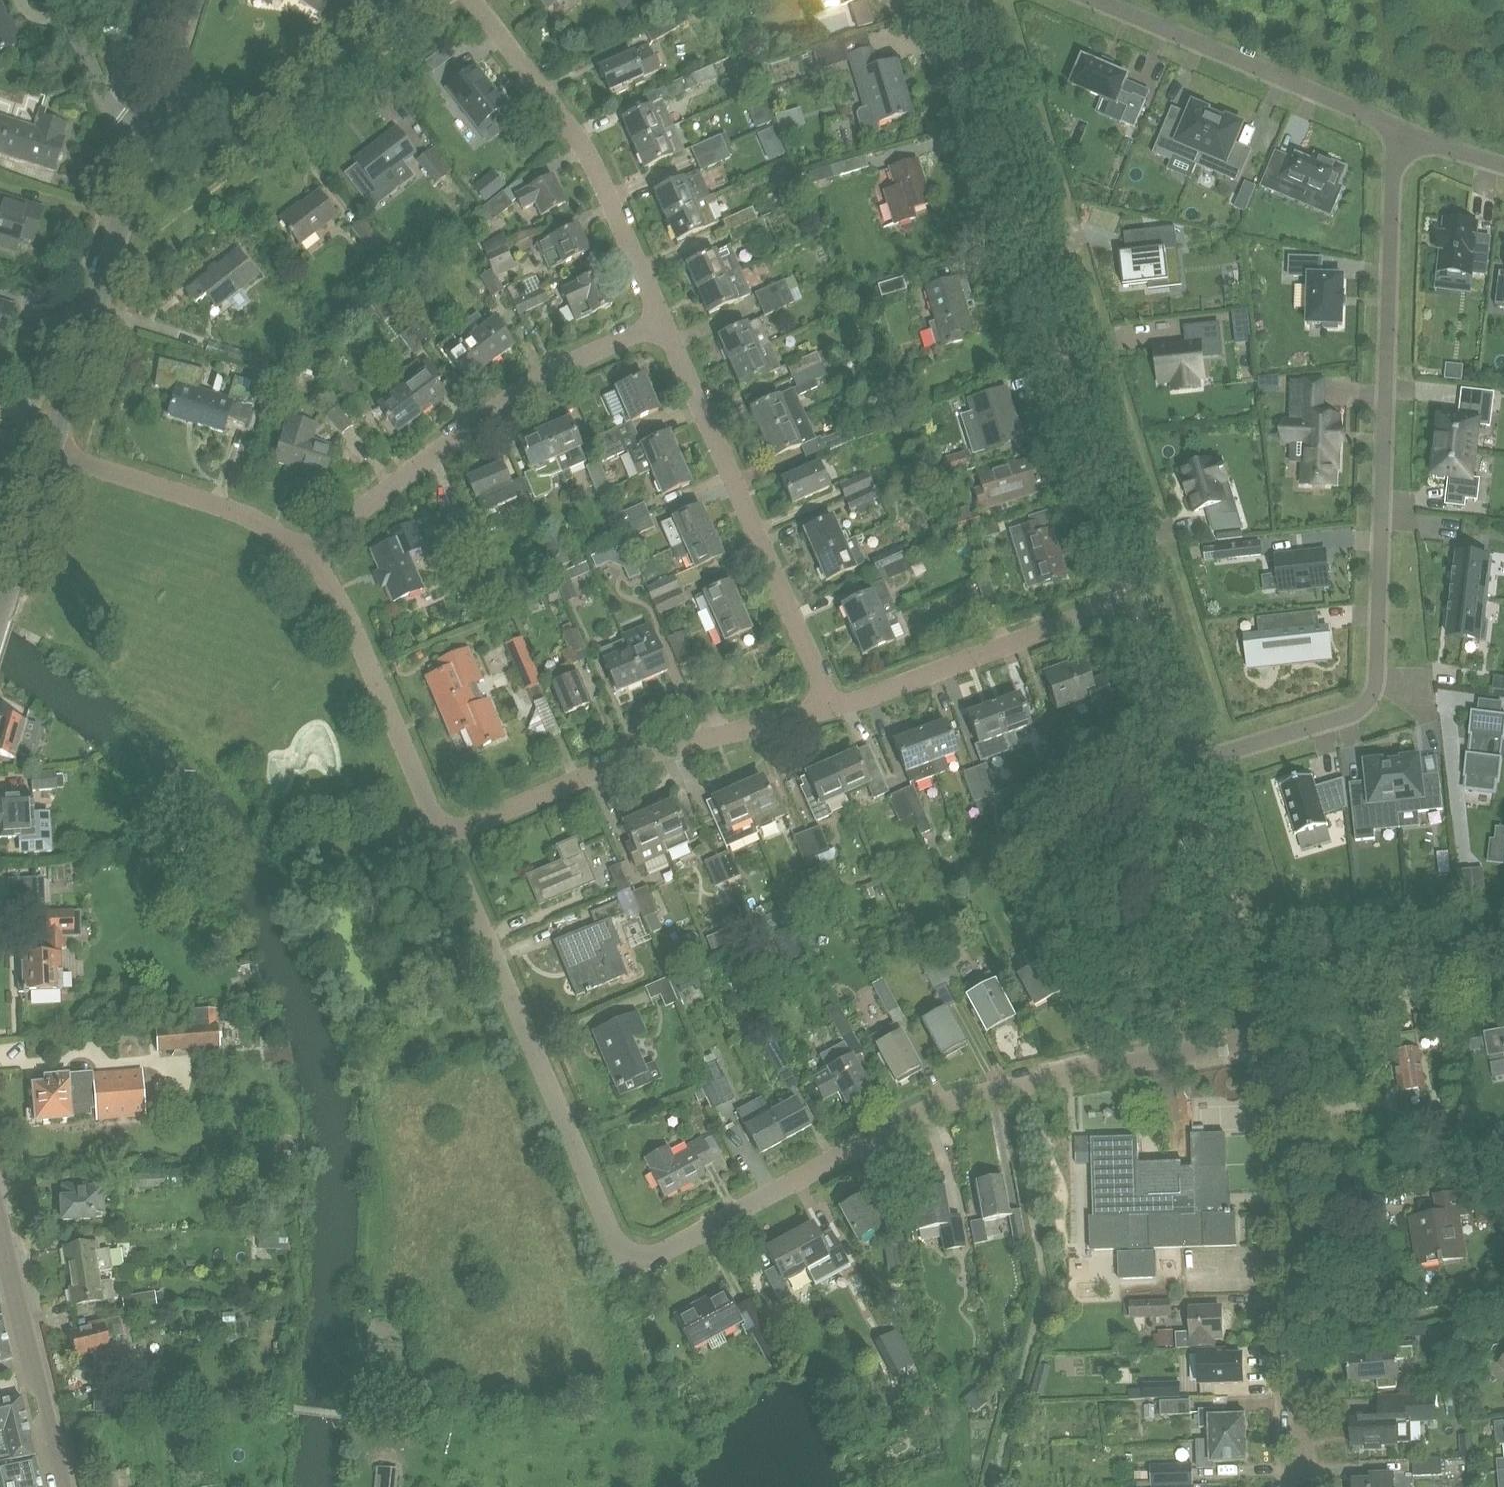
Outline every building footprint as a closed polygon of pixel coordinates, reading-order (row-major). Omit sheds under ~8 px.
[(323,15),(333,0),(301,0),(323,15)] [(548,10),(561,0),(540,0),(548,10)] [(625,14),(640,3),(638,0),(615,0),(625,14)] [(824,12),(861,0),(820,0),(824,12)] [(21,42),(14,25),(10,26),(0,4),(0,51),(21,42)] [(678,30),(671,17),(646,30),(653,44),(678,30)] [(601,68),(611,92),(613,96),(631,89),(629,84),(636,81),(638,86),(647,82),(645,77),(658,71),(648,47),(601,68)] [(879,68),(874,48),(848,56),(863,110),(859,111),(857,115),(862,134),(866,135),(879,131),(878,127),(890,124),(889,120),(914,113),(899,62),(879,68)] [(1083,60),(1081,65),(1078,63),(1071,78),(1075,79),(1073,84),(1072,86),(1074,86),(1115,104),(1117,105),(1117,103),(1128,108),(1122,123),(1135,128),(1146,101),(1134,95),(1133,97),(1122,92),(1127,79),(1128,79),(1128,77),(1127,76),(1126,77),(1112,71),(1112,70),(1100,65),(1100,66),(1085,59),(1084,58),(1083,60)] [(476,67),(448,88),(477,128),(506,106),(476,67)] [(665,87),(670,99),(699,86),(694,74),(665,87)] [(662,102),(621,119),(632,145),(661,132),(673,127),(662,102)] [(1183,130),(1166,123),(1153,154),(1171,161),(1174,156),(1197,166),(1217,117),(1208,113),(1209,111),(1193,105),(1183,130)] [(36,127),(0,116),(0,153),(56,171),(66,137),(64,137),(68,124),(45,116),(47,110),(42,108),(36,127)] [(783,114),(775,116),(780,133),(788,131),(785,121),(783,114)] [(1227,121),(1217,117),(1197,166),(1239,183),(1249,158),(1233,151),(1243,125),(1228,119),(1227,121)] [(661,132),(632,145),(642,169),(671,157),(684,152),(673,127),(661,132)] [(357,163),(347,171),(371,201),(412,170),(405,160),(414,153),(396,129),(354,160),(357,163)] [(722,135),(720,136),(724,146),(730,143),(725,134),(722,135)] [(719,136),(690,149),(695,160),(725,147),(724,146),(720,136),(719,136)] [(435,147),(430,151),(418,161),(436,185),(453,172),(435,147)] [(725,147),(695,160),(700,172),(730,159),(725,147)] [(867,156),(831,166),(834,178),(870,168),(867,156)] [(1297,157),(1287,181),(1323,196),(1319,204),(1321,205),(1334,210),(1343,188),(1338,186),(1346,169),(1315,156),(1312,163),(1297,157)] [(932,201),(920,160),(891,169),(897,189),(886,192),(896,226),(918,219),(914,207),(932,201)] [(472,187),(485,203),(506,186),(493,170),(472,187)] [(682,180),(654,192),(665,217),(694,205),(709,197),(698,171),(681,179),(682,180)] [(554,177),(517,196),(524,210),(537,204),(543,216),(568,203),(554,177)] [(1245,182),(1240,193),(1252,199),(1257,186),(1245,182)] [(484,208),(494,222),(515,205),(504,191),(484,208)] [(297,212),(295,209),(282,219),(301,244),(339,215),(322,193),(297,212)] [(694,205),(665,217),(676,242),(705,230),(705,229),(716,224),(708,206),(716,202),(713,195),(709,197),(694,205)] [(43,209),(0,196),(0,243),(17,248),(21,236),(33,240),(43,209)] [(724,221),(729,232),(759,219),(754,208),(724,221)] [(467,226),(473,235),(488,225),(480,216),(467,226)] [(369,251),(382,241),(365,219),(353,228),(369,251)] [(734,244),(764,231),(759,219),(729,232),(734,244)] [(1468,223),(1445,220),(1444,235),(1440,234),(1438,249),(1442,250),(1439,272),(1471,276),(1471,274),(1486,276),(1490,238),(1476,236),(1477,229),(1468,228),(1468,223)] [(590,251),(578,226),(553,237),(553,238),(539,245),(551,270),(590,251)] [(501,246),(496,237),(484,244),(489,253),(501,246)] [(1152,266),(1127,272),(1136,304),(1160,298),(1161,303),(1180,298),(1171,262),(1183,259),(1177,237),(1146,245),(1152,266)] [(688,265),(698,290),(742,270),(731,246),(688,265)] [(485,258),(485,259),(492,270),(497,280),(521,266),(518,260),(513,263),(504,247),(485,258)] [(259,275),(240,251),(188,292),(200,306),(203,303),(204,305),(207,303),(206,302),(210,298),(217,308),(259,275)] [(1322,259),(1290,258),(1290,277),(1310,277),(1310,278),(1309,323),(1308,323),(1308,325),(1310,325),(1310,324),(1325,325),(1324,329),(1338,329),(1338,325),(1341,325),(1341,326),(1342,326),(1343,324),(1342,324),(1343,308),(1344,308),(1344,305),(1342,305),(1343,297),(1344,297),(1344,295),(1343,295),(1343,279),(1344,279),(1344,277),(1342,277),(1322,277),(1322,259)] [(503,291),(497,280),(492,270),(480,277),(491,298),(503,291)] [(698,290),(709,313),(753,294),(742,270),(698,290)] [(1494,305),(1503,306),(1503,272),(1498,271),(1494,305)] [(613,305),(599,273),(578,282),(563,289),(577,321),(592,314),(613,305)] [(523,282),(529,295),(543,289),(538,276),(523,282)] [(975,302),(967,276),(928,288),(938,322),(930,325),(938,349),(965,341),(962,332),(972,328),(965,305),(975,302)] [(879,285),(883,297),(907,290),(904,278),(879,285)] [(756,293),(761,305),(791,292),(786,280),(756,293)] [(523,298),(529,310),(550,302),(544,288),(543,289),(529,295),(523,298)] [(800,288),(791,292),(761,305),(766,316),(796,303),(805,299),(800,288)] [(0,301),(0,335),(5,336),(14,306),(0,301)] [(1231,311),(1234,333),(1251,331),(1248,309),(1231,311)] [(493,320),(486,325),(477,313),(460,325),(470,338),(489,364),(512,346),(493,320)] [(770,343),(769,344),(758,320),(719,337),(730,362),(771,344),(770,343)] [(425,348),(433,341),(419,321),(410,328),(425,348)] [(1186,345),(1156,348),(1160,382),(1174,380),(1175,390),(1198,388),(1197,378),(1204,377),(1200,338),(1221,335),(1219,323),(1184,327),(1186,345)] [(415,356),(425,348),(410,328),(400,335),(415,356)] [(454,337),(439,348),(446,357),(465,382),(489,364),(470,338),(460,345),(454,337)] [(730,362),(741,387),(782,369),(771,344),(730,362)] [(820,353),(818,353),(789,366),(793,377),(825,363),(820,353)] [(180,384),(170,415),(224,431),(228,417),(250,426),(263,384),(237,377),(230,399),(201,390),(207,369),(161,357),(158,386),(170,381),(180,384)] [(394,377),(393,378),(394,379),(402,389),(421,415),(445,398),(433,381),(439,376),(427,360),(421,365),(417,361),(394,377)] [(752,409),(763,434),(791,423),(806,416),(798,397),(819,388),(816,381),(828,376),(824,368),(831,365),(829,362),(825,364),(825,363),(793,377),(798,388),(781,395),(780,397),(752,409)] [(1462,380),(1463,366),(1447,364),(1445,379),(1462,380)] [(645,375),(623,385),(624,385),(616,389),(627,412),(622,414),(627,424),(660,409),(645,375)] [(1259,376),(1260,392),(1280,393),(1280,375),(1259,376)] [(421,415),(402,389),(394,379),(382,388),(390,398),(378,406),(387,418),(380,424),(390,438),(421,415)] [(1308,481),(1335,482),(1335,465),(1338,465),(1338,445),(1339,445),(1340,423),(1339,422),(1339,418),(1319,418),(1319,408),(1301,407),(1302,384),(1289,384),(1288,419),(1285,419),(1285,438),(1309,439),(1308,459),(1309,459),(1308,481)] [(987,397),(986,395),(971,400),(985,448),(1022,437),(1007,390),(987,397)] [(1475,451),(1479,425),(1490,426),(1494,394),(1483,393),(1482,406),(1462,404),(1460,420),(1440,417),(1439,430),(1438,430),(1436,447),(1475,451)] [(340,406),(329,415),(343,434),(354,426),(340,406)] [(763,434),(773,458),(817,439),(806,416),(791,423),(763,434)] [(326,477),(335,447),(313,440),(317,425),(289,417),(276,461),(326,477)] [(569,418),(545,429),(568,481),(572,479),(568,469),(586,462),(580,449),(582,448),(569,418)] [(850,429),(823,440),(827,452),(862,438),(858,427),(851,430),(850,429)] [(545,429),(520,439),(517,441),(530,471),(523,474),(525,478),(521,479),(529,496),(532,495),(534,500),(553,492),(551,477),(562,473),(566,482),(568,481),(545,429)] [(594,439),(599,450),(621,441),(616,429),(594,439)] [(639,477),(653,471),(682,459),(671,433),(642,446),(628,452),(639,477)] [(604,462),(626,452),(621,441),(599,450),(604,462)] [(1472,480),(1475,451),(1436,447),(1434,464),(1435,464),(1433,476),(1450,478),(1448,497),(1451,497),(1450,505),(1465,507),(1466,499),(1477,500),(1480,481),(1472,480)] [(940,461),(944,473),(969,466),(965,454),(940,461)] [(692,483),(682,459),(653,471),(663,495),(692,483)] [(1014,462),(979,473),(976,473),(980,487),(973,489),(979,510),(1041,492),(1031,460),(1015,465),(1014,462)] [(1207,509),(1214,531),(1242,528),(1238,513),(1223,515),(1220,504),(1226,503),(1220,484),(1228,482),(1221,460),(1214,462),(1213,461),(1183,470),(1186,482),(1184,482),(1188,496),(1190,495),(1195,512),(1207,509)] [(598,492),(611,487),(600,461),(587,467),(598,492)] [(510,483),(503,465),(502,462),(465,478),(475,501),(478,500),(484,514),(506,504),(510,514),(532,504),(520,478),(510,483)] [(830,489),(820,464),(783,480),(794,505),(830,489)] [(869,472),(840,485),(846,499),(874,487),(874,488),(875,487),(869,472)] [(878,498),(874,488),(874,487),(846,499),(851,511),(856,508),(859,515),(872,510),(871,508),(875,507),(872,501),(878,498)] [(621,513),(626,525),(626,526),(651,515),(646,503),(621,513)] [(674,518),(685,543),(685,544),(714,531),(703,505),(674,518)] [(1324,534),(1324,507),(1310,506),(1310,513),(1295,513),(1295,547),(1312,547),(1313,534),(1324,534)] [(968,509),(955,513),(960,532),(982,526),(978,512),(970,514),(968,509)] [(656,527),(651,515),(626,526),(626,525),(622,527),(627,540),(656,527)] [(805,530),(816,556),(852,540),(848,531),(841,535),(833,518),(805,530)] [(1045,532),(1042,521),(1017,528),(1021,540),(1027,538),(1041,585),(1067,577),(1053,529),(1045,532)] [(978,529),(980,539),(1002,533),(998,523),(978,529)] [(424,589),(409,555),(420,550),(409,525),(391,533),(394,540),(373,550),(396,602),(424,589)] [(714,531),(685,544),(685,543),(673,548),(678,560),(690,556),(695,568),(725,555),(714,531)] [(549,540),(561,567),(569,565),(557,536),(549,540)] [(856,569),(856,568),(863,565),(865,560),(855,538),(852,540),(816,556),(828,582),(856,569)] [(561,567),(549,540),(547,541),(554,559),(545,562),(549,571),(561,567)] [(628,541),(596,555),(601,566),(610,563),(625,569),(630,580),(642,575),(628,541)] [(1261,541),(1231,545),(1233,559),(1263,556),(1261,541)] [(873,559),(878,572),(885,569),(906,560),(905,559),(913,555),(908,544),(901,547),(900,547),(873,559)] [(1203,548),(1205,562),(1218,560),(1217,546),(1203,548)] [(1326,551),(1276,556),(1280,592),(1330,586),(1326,551)] [(1457,578),(1455,596),(1488,600),(1493,558),(1460,554),(1458,570),(1454,570),(1453,578),(1457,578)] [(911,571),(906,560),(885,569),(890,580),(911,571)] [(565,568),(553,573),(565,603),(577,597),(570,580),(566,571),(565,568)] [(989,573),(977,577),(987,610),(1000,606),(989,573)] [(674,576),(646,588),(651,601),(680,589),(674,576)] [(698,614),(702,623),(742,605),(732,581),(705,593),(711,607),(707,608),(708,609),(698,614)] [(680,589),(651,601),(658,615),(659,615),(686,604),(680,589)] [(843,605),(854,630),(885,617),(874,592),(843,605)] [(1488,600),(1455,596),(1454,606),(1449,605),(1449,614),(1453,614),(1450,637),(1487,641),(1489,621),(1485,621),(1488,600)] [(753,629),(742,605),(702,623),(707,633),(717,630),(724,646),(739,639),(738,636),(753,629)] [(1294,615),(1258,619),(1260,635),(1245,636),(1248,663),(1331,653),(1328,627),(1296,631),(1294,615)] [(854,630),(865,656),(896,643),(885,617),(854,630)] [(649,625),(623,636),(625,640),(642,682),(668,671),(655,640),(649,625)] [(567,665),(548,673),(553,685),(565,714),(589,704),(577,675),(572,665),(577,663),(573,654),(586,650),(577,629),(562,635),(568,650),(561,653),(567,665)] [(668,637),(680,666),(681,666),(694,660),(684,636),(682,632),(668,637)] [(523,637),(506,644),(526,690),(543,683),(523,637)] [(625,640),(599,651),(603,662),(616,693),(642,682),(625,640)] [(483,679),(470,649),(440,662),(444,672),(429,678),(453,734),(467,727),(477,749),(505,737),(489,699),(476,704),(468,686),(483,679)] [(414,654),(417,660),(424,657),(420,651),(414,654)] [(1064,665),(1043,673),(1057,710),(1090,698),(1094,710),(1113,704),(1103,677),(1090,681),(1083,662),(1065,668),(1064,665)] [(1017,696),(992,705),(1008,749),(1018,745),(1014,732),(1028,727),(1017,696)] [(1008,749),(992,705),(967,714),(978,745),(974,746),(980,762),(1009,751),(1008,749)] [(548,741),(562,739),(559,707),(544,708),(548,741)] [(1472,711),(1469,735),(1472,734),(1469,758),(1466,758),(1464,778),(1479,779),(1478,790),(1496,792),(1497,782),(1500,782),(1502,762),(1501,762),(1503,738),(1503,715),(1472,711)] [(16,760),(18,754),(31,758),(35,744),(22,740),(27,721),(0,713),(0,755),(16,760)] [(946,723),(920,732),(931,763),(936,776),(948,772),(944,759),(958,754),(946,723)] [(920,732),(894,741),(905,773),(909,784),(914,782),(915,784),(936,776),(931,763),(920,732)] [(889,793),(882,778),(869,747),(832,763),(846,794),(869,784),(875,799),(889,793)] [(1393,762),(1399,815),(1443,810),(1440,783),(1423,785),(1420,757),(1403,759),(1403,761),(1393,762)] [(1351,792),(1356,841),(1376,839),(1373,818),(1399,815),(1393,762),(1383,763),(1383,761),(1366,763),(1369,790),(1351,792)] [(828,802),(846,794),(832,763),(808,774),(809,776),(802,779),(805,786),(802,788),(817,821),(834,814),(828,802)] [(986,764),(975,768),(987,799),(992,815),(993,818),(1002,815),(1000,812),(1003,811),(996,795),(997,795),(986,764)] [(975,768),(963,773),(974,803),(975,803),(980,817),(990,813),(992,818),(993,818),(992,815),(987,799),(975,768)] [(67,774),(58,774),(58,772),(32,773),(33,791),(59,790),(59,789),(65,788),(65,786),(67,786),(67,774)] [(1295,782),(1280,786),(1281,787),(1282,787),(1296,834),(1295,835),(1296,836),(1310,831),(1310,833),(1315,831),(1314,830),(1329,826),(1328,824),(1327,825),(1324,816),(1347,809),(1344,779),(1325,785),(1326,789),(1317,792),(1313,778),(1314,777),(1313,776),(1299,780),(1299,779),(1294,781),(1295,782)] [(763,777),(739,788),(752,820),(756,828),(786,815),(778,795),(772,798),(763,777)] [(912,787),(901,792),(912,817),(914,823),(920,836),(932,831),(912,787)] [(739,788),(714,799),(707,802),(727,847),(758,833),(756,828),(752,820),(739,788)] [(901,792),(888,797),(898,823),(900,822),(903,828),(914,823),(912,817),(901,792)] [(35,814),(34,796),(0,798),(0,839),(18,839),(19,855),(53,854),(51,814),(35,814)] [(679,799),(649,812),(667,853),(697,840),(679,799)] [(663,855),(667,853),(649,812),(625,823),(634,843),(628,846),(637,866),(645,863),(648,869),(666,861),(663,855)] [(831,852),(821,826),(808,831),(818,857),(831,852)] [(1495,826),(1490,864),(1503,867),(1503,827),(1495,826)] [(805,862),(818,857),(808,831),(795,836),(805,862)] [(563,861),(526,876),(532,889),(539,905),(594,882),(576,840),(557,848),(563,861)] [(731,850),(719,856),(730,881),(742,876),(731,850)] [(737,903),(728,882),(730,881),(719,856),(705,862),(717,887),(726,907),(737,903)] [(610,868),(620,892),(632,887),(622,863),(610,868)] [(1471,870),(1474,899),(1486,898),(1483,869),(1471,870)] [(663,879),(666,890),(680,886),(677,875),(663,879)] [(32,903),(43,902),(42,878),(32,879),(32,903)] [(632,887),(620,892),(618,893),(629,917),(642,912),(634,892),(632,887)] [(645,919),(645,918),(658,913),(647,887),(634,892),(642,912),(645,919)] [(601,963),(598,955),(621,946),(610,920),(624,914),(619,901),(590,913),(595,926),(555,942),(578,996),(622,977),(614,957),(601,963)] [(1364,902),(1366,917),(1380,916),(1378,901),(1364,902)] [(68,949),(67,937),(81,937),(80,915),(75,915),(74,911),(33,912),(33,930),(51,930),(52,947),(49,947),(49,954),(23,955),(23,978),(19,978),(19,991),(63,990),(62,949),(68,949)] [(706,938),(711,951),(721,946),(715,934),(706,938)] [(956,978),(947,959),(967,950),(961,938),(930,954),(946,983),(956,978)] [(1023,954),(1031,970),(1019,976),(1035,1005),(1062,991),(1046,962),(1045,962),(1037,946),(1023,954)] [(946,983),(930,954),(919,959),(935,989),(946,983)] [(694,986),(695,990),(702,986),(695,973),(686,977),(691,987),(694,986)] [(646,987),(652,1000),(661,996),(666,1007),(680,1002),(669,977),(646,987)] [(888,1014),(895,1026),(875,1036),(879,1043),(877,1045),(896,1080),(922,1066),(903,1031),(909,1027),(898,1008),(882,979),(872,985),(887,1014),(888,1014)] [(985,988),(980,979),(968,985),(973,994),(969,996),(987,1031),(1015,1017),(997,981),(985,988)] [(825,1101),(840,1092),(847,1105),(873,1092),(854,1058),(864,1053),(838,1005),(826,1012),(842,1040),(843,1039),(845,1042),(822,1055),(829,1069),(828,1069),(829,1070),(813,1079),(825,1101)] [(948,1007),(923,1020),(942,1056),(967,1043),(948,1007)] [(178,1026),(220,1023),(219,1008),(177,1012),(178,1026)] [(605,1062),(614,1084),(631,1077),(635,1088),(660,1078),(654,1062),(642,1067),(631,1039),(646,1033),(638,1014),(594,1032),(606,1061),(605,1062)] [(159,1052),(222,1047),(220,1023),(178,1026),(179,1029),(157,1031),(159,1052)] [(1018,1023),(1000,1031),(1005,1041),(1022,1033),(1018,1023)] [(1487,1033),(1491,1057),(1503,1055),(1503,1030),(1487,1033)] [(772,1031),(763,1036),(768,1046),(766,1047),(781,1075),(792,1069),(772,1031)] [(1424,1090),(1418,1051),(1418,1050),(1417,1050),(1414,1032),(1400,1035),(1399,1035),(1398,1035),(1393,1036),(1393,1039),(1394,1041),(1396,1054),(1401,1093),(1424,1090)] [(1471,1052),(1485,1050),(1483,1038),(1469,1040),(1471,1052)] [(713,1110),(714,1110),(736,1100),(724,1072),(722,1071),(714,1051),(704,1055),(707,1065),(714,1083),(703,1088),(708,1098),(713,1110)] [(73,1120),(73,1117),(91,1116),(91,1110),(97,1110),(98,1119),(147,1115),(144,1069),(46,1077),(47,1086),(35,1087),(36,1108),(32,1109),(33,1123),(73,1120)] [(700,1101),(708,1098),(703,1088),(696,1092),(700,1101)] [(786,1107),(772,1114),(771,1115),(784,1141),(810,1127),(791,1093),(781,1098),(786,1107)] [(748,1106),(751,1114),(742,1119),(761,1154),(784,1141),(771,1115),(772,1114),(764,1098),(748,1106)] [(1139,1137),(1092,1139),(1092,1137),(1076,1138),(1076,1154),(1093,1153),(1095,1217),(1090,1217),(1091,1251),(1130,1249),(1130,1253),(1119,1253),(1120,1280),(1157,1278),(1156,1252),(1153,1252),(1153,1248),(1237,1246),(1236,1214),(1231,1214),(1229,1177),(1227,1177),(1226,1134),(1193,1135),(1195,1195),(1141,1197),(1139,1137)] [(675,1159),(669,1147),(647,1159),(653,1169),(651,1170),(666,1197),(706,1175),(702,1169),(716,1161),(704,1139),(689,1147),(691,1150),(675,1159)] [(169,1174),(133,1176),(133,1188),(170,1187),(169,1174)] [(1021,1209),(1010,1211),(1004,1176),(976,1181),(984,1222),(1010,1217),(1015,1244),(1027,1242),(1021,1209)] [(104,1187),(67,1188),(68,1198),(63,1198),(64,1220),(95,1219),(95,1214),(104,1214),(104,1187)] [(950,1217),(945,1187),(913,1192),(919,1230),(941,1226),(945,1250),(967,1246),(961,1215),(950,1217)] [(1459,1217),(1470,1215),(1466,1190),(1435,1195),(1438,1213),(1413,1217),(1420,1259),(1440,1255),(1441,1262),(1466,1258),(1459,1217)] [(858,1239),(885,1225),(886,1224),(878,1210),(873,1213),(864,1196),(841,1208),(858,1239)] [(897,1219),(886,1224),(885,1225),(892,1245),(892,1246),(885,1247),(888,1270),(895,1269),(895,1272),(907,1271),(904,1243),(897,1219)] [(813,1223),(790,1235),(808,1268),(831,1256),(840,1271),(851,1264),(834,1234),(823,1240),(813,1223)] [(259,1228),(259,1250),(288,1250),(288,1228),(259,1228)] [(790,1235),(767,1248),(776,1266),(765,1272),(782,1302),(793,1296),(785,1281),(808,1268),(790,1235)] [(71,1265),(73,1276),(99,1272),(101,1272),(113,1270),(110,1250),(100,1251),(99,1242),(64,1247),(67,1266),(71,1265)] [(1476,1272),(1476,1263),(1454,1262),(1454,1271),(1476,1272)] [(112,1280),(101,1282),(100,1272),(101,1272),(99,1272),(73,1276),(75,1288),(71,1288),(74,1306),(108,1301),(115,1300),(112,1280)] [(742,1321),(725,1289),(676,1316),(693,1348),(742,1321)] [(157,1292),(123,1297),(126,1313),(159,1307),(158,1304),(165,1302),(163,1292),(157,1293),(157,1292)] [(1131,1303),(1132,1319),(1175,1317),(1174,1300),(1131,1303)] [(1179,1334),(1179,1349),(1214,1348),(1214,1339),(1224,1339),(1223,1308),(1193,1309),(1193,1333),(1179,1334)] [(3,1316),(0,1317),(0,1362),(13,1359),(3,1316)] [(78,1356),(94,1353),(98,1368),(121,1362),(117,1346),(109,1348),(107,1338),(115,1337),(114,1334),(123,1332),(121,1320),(111,1322),(111,1321),(103,1323),(103,1322),(90,1325),(91,1329),(72,1333),(78,1356)] [(766,1323),(752,1332),(766,1360),(781,1353),(766,1323)] [(878,1339),(897,1374),(915,1365),(897,1330),(878,1339)] [(1174,1347),(1174,1345),(1174,1331),(1158,1331),(1158,1335),(1154,1335),(1154,1347),(1174,1347)] [(1413,1344),(1363,1349),(1363,1354),(1350,1355),(1352,1381),(1378,1379),(1379,1388),(1397,1387),(1396,1378),(1401,1378),(1399,1360),(1414,1359),(1413,1344)] [(1227,1351),(1200,1352),(1201,1385),(1245,1384),(1244,1356),(1228,1356),(1227,1351)] [(1035,1370),(1049,1374),(1051,1367),(1037,1363),(1035,1370)] [(1143,1379),(1121,1378),(1121,1395),(1143,1395),(1143,1379)] [(1030,1392),(1042,1396),(1045,1386),(1033,1382),(1030,1392)] [(1181,1383),(1145,1384),(1146,1399),(1182,1398),(1181,1383)] [(983,1399),(973,1387),(963,1395),(973,1407),(983,1399)] [(1399,1444),(1398,1432),(1398,1418),(1401,1418),(1401,1422),(1437,1421),(1435,1390),(1424,1391),(1424,1395),(1400,1396),(1400,1403),(1381,1404),(1382,1418),(1354,1420),(1355,1446),(1368,1445),(1368,1450),(1378,1449),(1378,1445),(1399,1444)] [(36,1456),(23,1397),(0,1402),(0,1462),(36,1456)] [(95,1411),(127,1411),(127,1397),(94,1397),(95,1411)] [(1167,1402),(1167,1416),(1192,1415),(1192,1401),(1167,1402)] [(922,1418),(932,1417),(931,1404),(921,1404),(922,1418)] [(1212,1428),(1213,1441),(1246,1440),(1246,1418),(1227,1418),(1226,1410),(1200,1411),(1201,1429),(1212,1428)] [(1461,1435),(1463,1457),(1475,1456),(1474,1435),(1461,1435)] [(1213,1441),(1213,1463),(1247,1462),(1246,1440),(1213,1441)] [(36,1456),(0,1462),(0,1486),(43,1486),(36,1456)] [(948,1466),(944,1456),(938,1459),(941,1468),(948,1466)] [(1414,1459),(1415,1476),(1444,1476),(1444,1458),(1414,1459)] [(1498,1471),(1503,1470),(1503,1459),(1496,1459),(1498,1471)] [(1152,1466),(1153,1486),(1195,1486),(1195,1464),(1152,1466)] [(376,1466),(375,1486),(398,1486),(400,1469),(376,1466)] [(115,1472),(102,1475),(105,1486),(119,1486),(115,1472)] [(1395,1473),(1372,1475),(1372,1480),(1355,1481),(1355,1486),(1395,1486),(1395,1473)]
